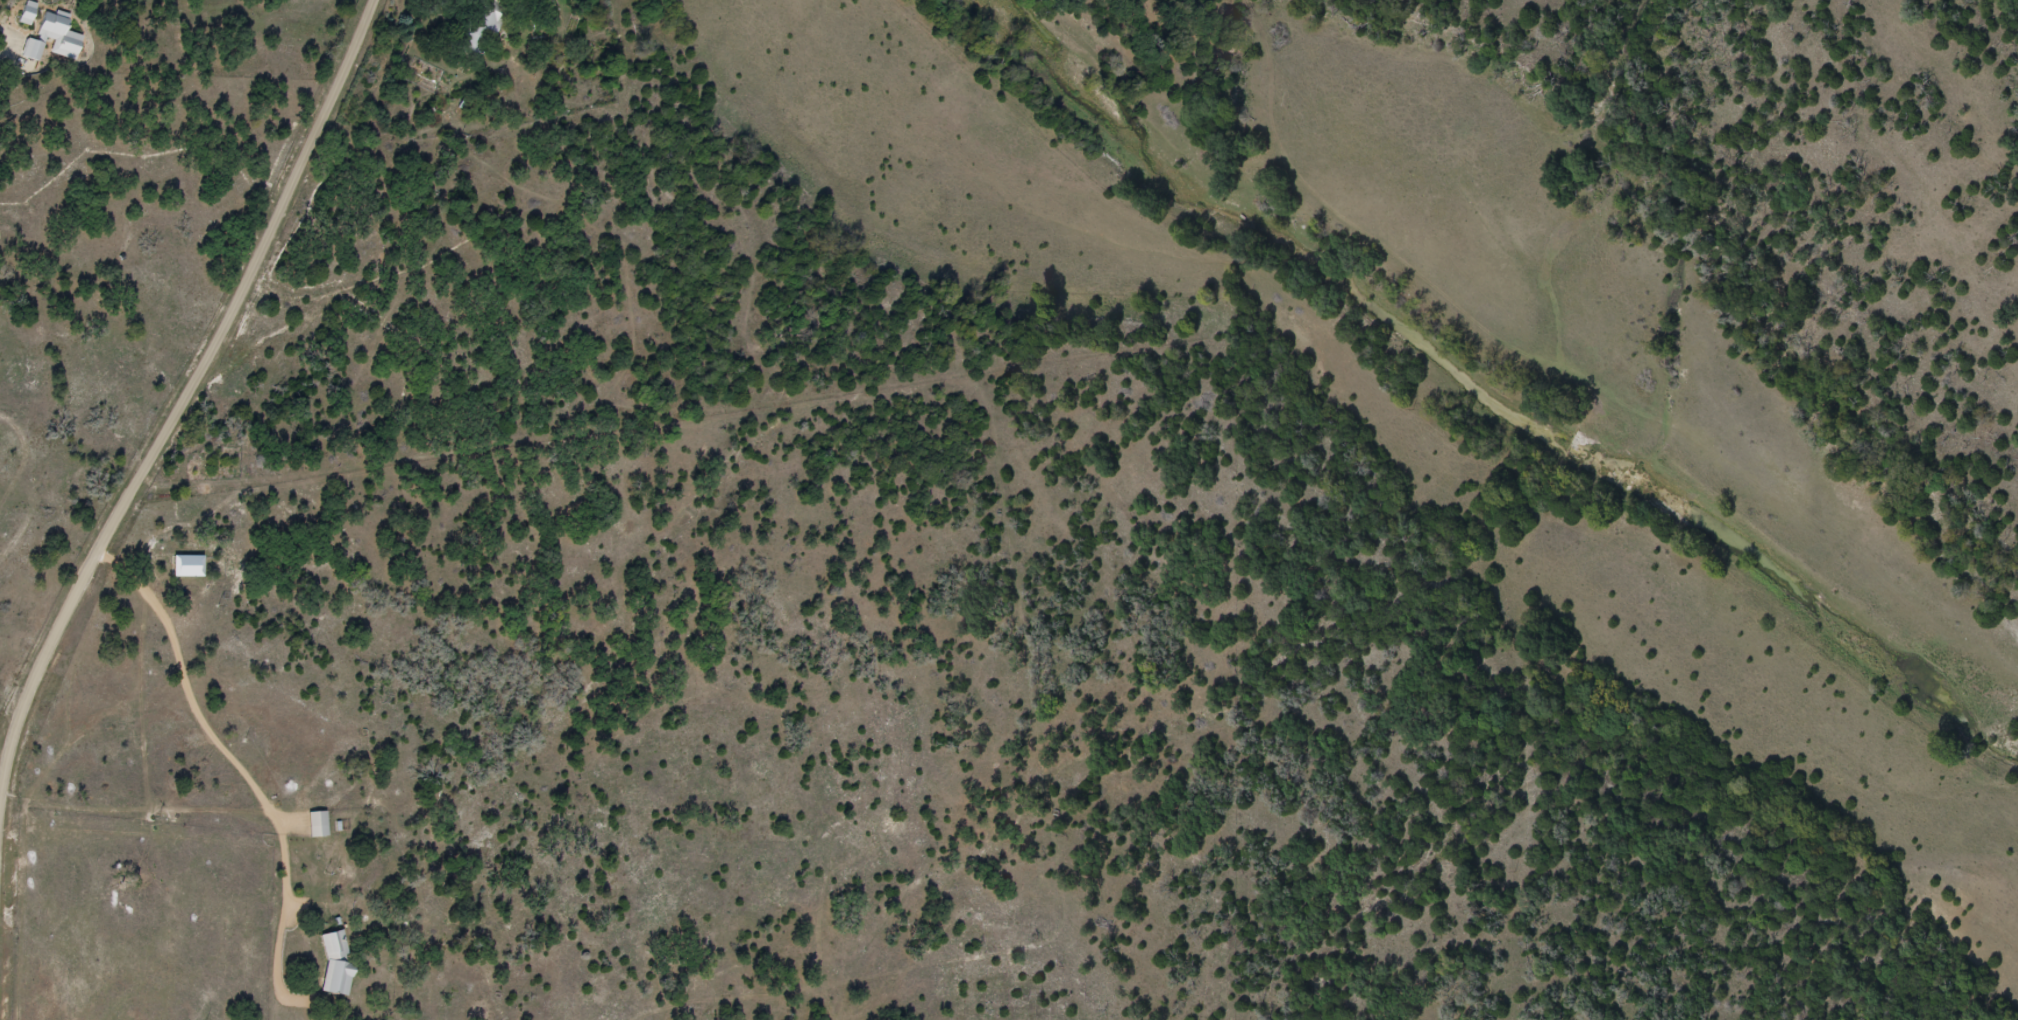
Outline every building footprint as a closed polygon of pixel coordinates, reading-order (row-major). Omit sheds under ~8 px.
[(489,33),(495,36),(507,7),(488,0),(481,0),(460,53),(478,60),(489,33)] [(17,22),(28,26),(36,5),(24,1),(17,22)] [(83,36),(65,31),(68,16),(43,10),(36,40),(26,38),(21,58),(40,62),(46,40),(54,42),(51,54),(77,61),(83,36)] [(308,813),(310,839),(328,838),(326,812),(308,813)] [(321,994),(345,996),(352,936),(328,933),(321,994)]
